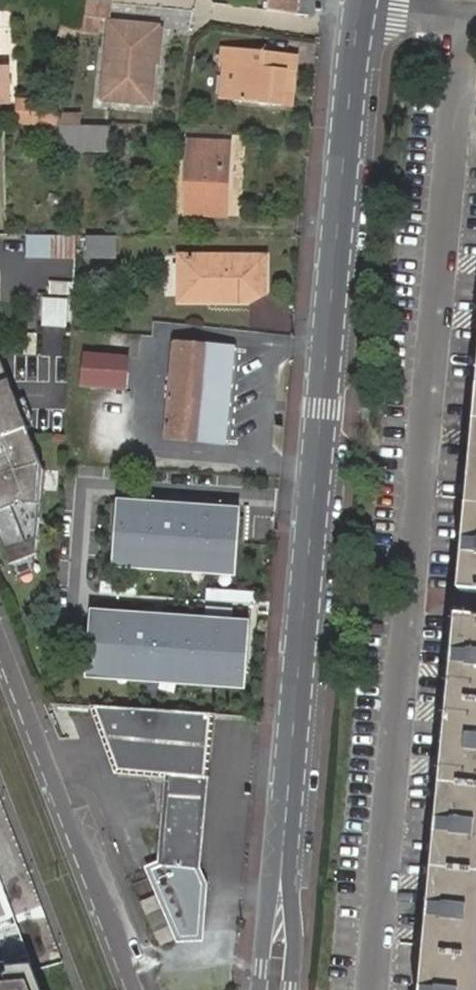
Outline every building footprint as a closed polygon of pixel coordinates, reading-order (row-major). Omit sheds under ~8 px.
[(88,4),(84,20),(109,21),(110,5),(88,4)] [(147,64),(155,64),(158,28),(111,25),(105,101),(153,105),(154,82),(146,81),(147,64)] [(286,85),(296,86),(300,57),(272,53),(226,47),(224,62),(240,64),(235,99),(283,106),(285,92),(286,85)] [(154,82),(155,64),(147,64),(146,81),(154,82)] [(9,102),(9,71),(0,71),(0,102),(9,102)] [(295,93),(296,86),(286,85),(285,92),(295,93)] [(62,114),(59,127),(62,128),(64,128),(75,128),(78,127),(80,127),(82,127),(82,115),(62,114)] [(75,128),(64,128),(64,153),(77,153),(77,130),(78,127),(75,128)] [(77,130),(77,153),(101,153),(102,127),(82,127),(80,127),(78,127),(77,130)] [(102,127),(101,153),(115,153),(115,127),(102,127)] [(195,144),(195,154),(194,219),(233,218),(234,144),(195,144)] [(73,235),(24,235),(24,257),(71,257),(73,235)] [(110,253),(110,235),(82,235),(82,252),(110,253)] [(219,299),(251,299),(267,290),(267,254),(182,254),(181,299),(201,299),(201,297),(206,297),(206,293),(213,293),(214,297),(219,297),(219,299)] [(62,326),(63,299),(39,298),(38,325),(62,326)] [(229,364),(229,350),(170,345),(162,441),(221,446),(226,384),(218,372),(229,364)] [(235,350),(229,350),(229,364),(218,372),(226,384),(221,446),(226,447),(235,350)] [(80,389),(121,390),(124,358),(82,355),(80,389)] [(7,568),(33,556),(37,471),(0,387),(0,551),(7,568)] [(461,596),(475,597),(475,433),(461,596)] [(240,506),(112,497),(108,566),(236,575),(240,506)] [(32,575),(33,556),(7,568),(14,583),(32,575)] [(251,621),(87,608),(81,674),(246,688),(251,621)] [(426,989),(475,989),(475,618),(460,616),(426,989)] [(211,718),(94,710),(116,770),(207,779),(211,718)] [(171,778),(165,859),(197,861),(207,779),(171,778)] [(165,859),(151,865),(180,940),(204,938),(211,884),(197,861),(165,859)] [(0,970),(0,989),(45,989),(36,967),(0,970)]
